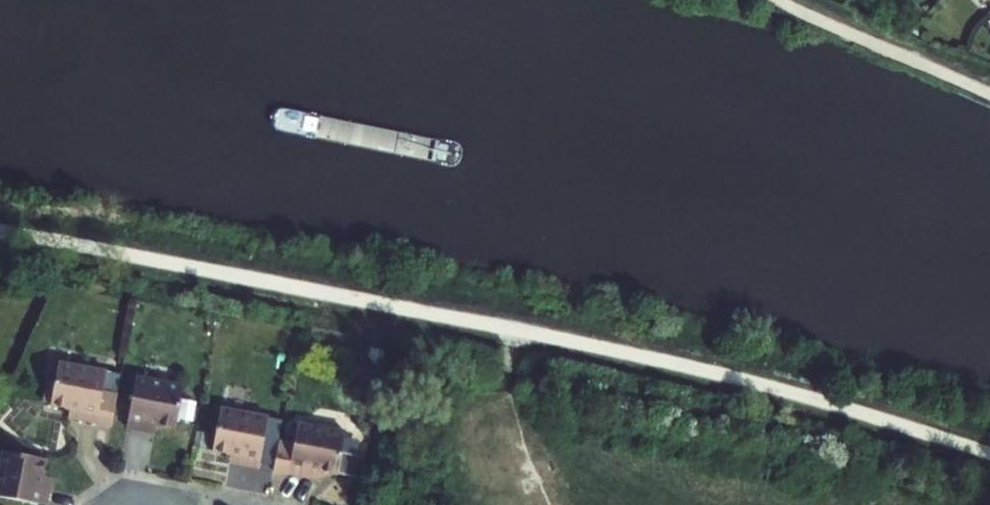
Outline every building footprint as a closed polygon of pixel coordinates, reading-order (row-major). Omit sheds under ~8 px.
[(111,426),(117,395),(102,393),(106,372),(58,363),(50,406),(69,409),(77,410),(75,419),(111,426)] [(117,395),(121,375),(106,372),(102,393),(117,395)] [(184,386),(136,377),(127,428),(142,431),(144,423),(157,425),(175,429),(184,386)] [(77,410),(69,409),(68,418),(75,419),(77,410)] [(268,418),(220,409),(211,451),(230,455),(239,457),(237,465),(258,469),(268,418)] [(144,423),(142,431),(155,434),(157,425),(144,423)] [(297,423),(294,444),(279,441),(273,471),(305,477),(306,469),(319,471),(354,478),(359,456),(341,452),(345,432),(297,423)] [(3,452),(0,469),(0,497),(41,504),(46,504),(50,486),(41,485),(43,477),(46,460),(3,452)] [(239,457),(230,455),(229,463),(237,465),(239,457)] [(306,469),(305,477),(317,480),(319,471),(306,469)] [(51,478),(43,477),(41,485),(50,486),(51,478)]
